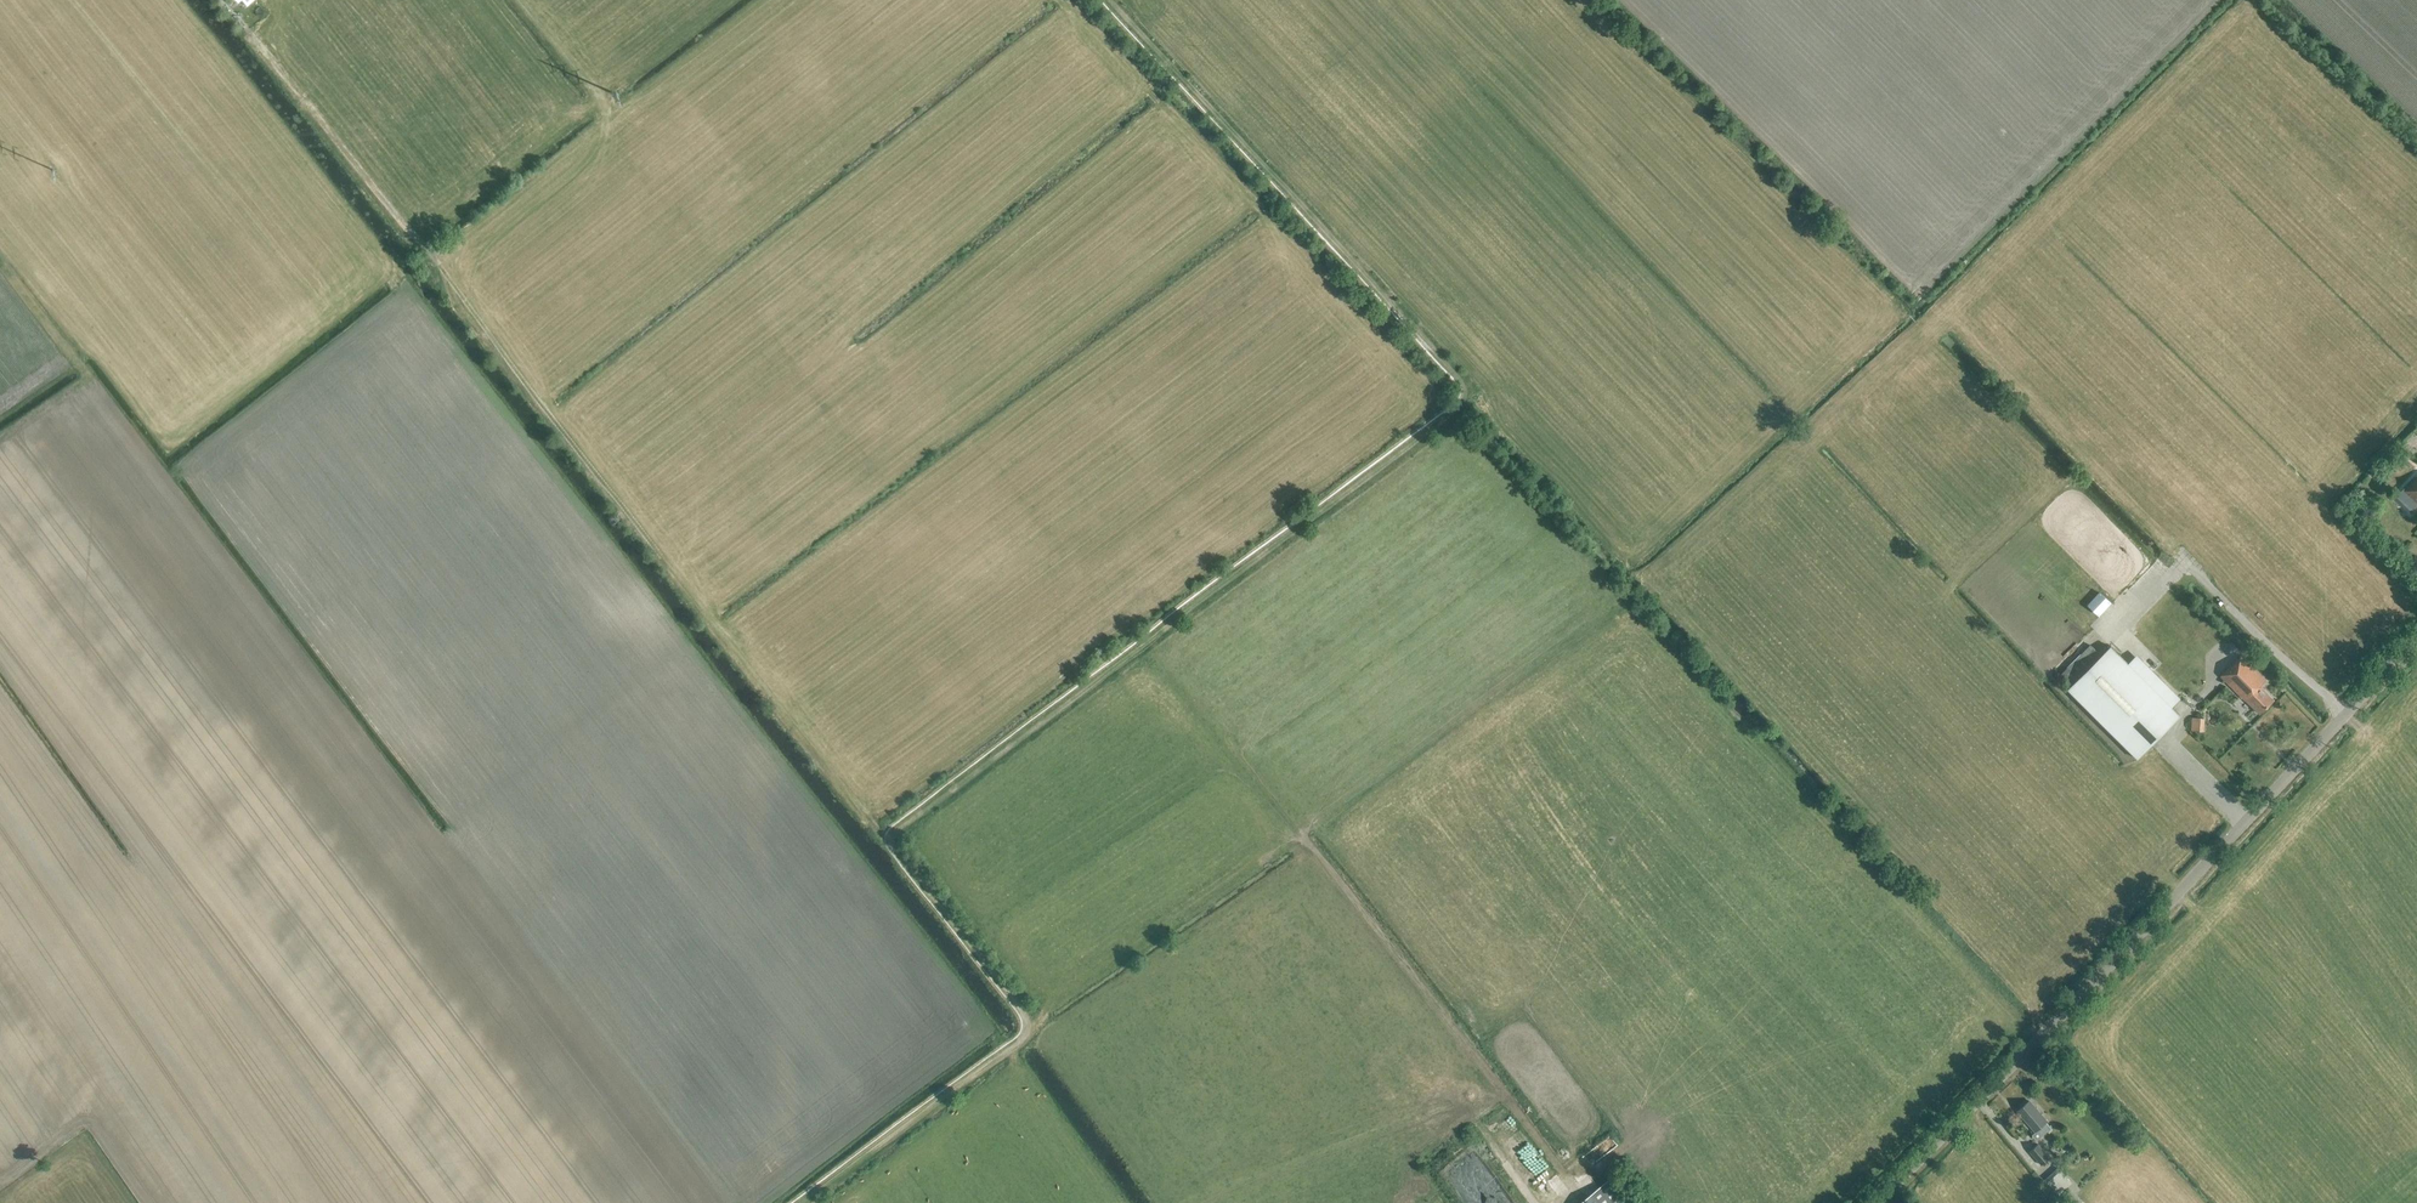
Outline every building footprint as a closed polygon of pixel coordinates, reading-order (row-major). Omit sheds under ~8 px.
[(2416,478),(2415,477),(2401,492),(2416,507),(2416,478)] [(2096,582),(2088,590),(2095,596),(2102,588),(2096,582)] [(2089,603),(2101,614),(2114,601),(2102,589),(2089,603)] [(2196,621),(2203,615),(2195,607),(2189,614),(2196,621)] [(2154,672),(2145,681),(2111,647),(2101,656),(2090,645),(2061,675),(2072,686),(2067,690),(2137,759),(2180,716),(2172,707),(2180,699),(2154,672)] [(2275,700),(2261,686),(2265,681),(2241,656),(2221,676),(2260,715),(2275,700)] [(2207,729),(2207,716),(2193,716),(2193,729),(2207,729)] [(2042,1137),(2051,1129),(2046,1123),(2047,1122),(2029,1101),(2020,1110),(2027,1118),(2025,1120),(2035,1132),(2037,1131),(2042,1137)] [(2030,1151),(2042,1165),(2050,1158),(2038,1144),(2030,1151)] [(2072,1183),(2059,1168),(2045,1181),(2058,1195),(2072,1183)] [(1610,1179),(1581,1202),(1629,1202),(1610,1179)]
